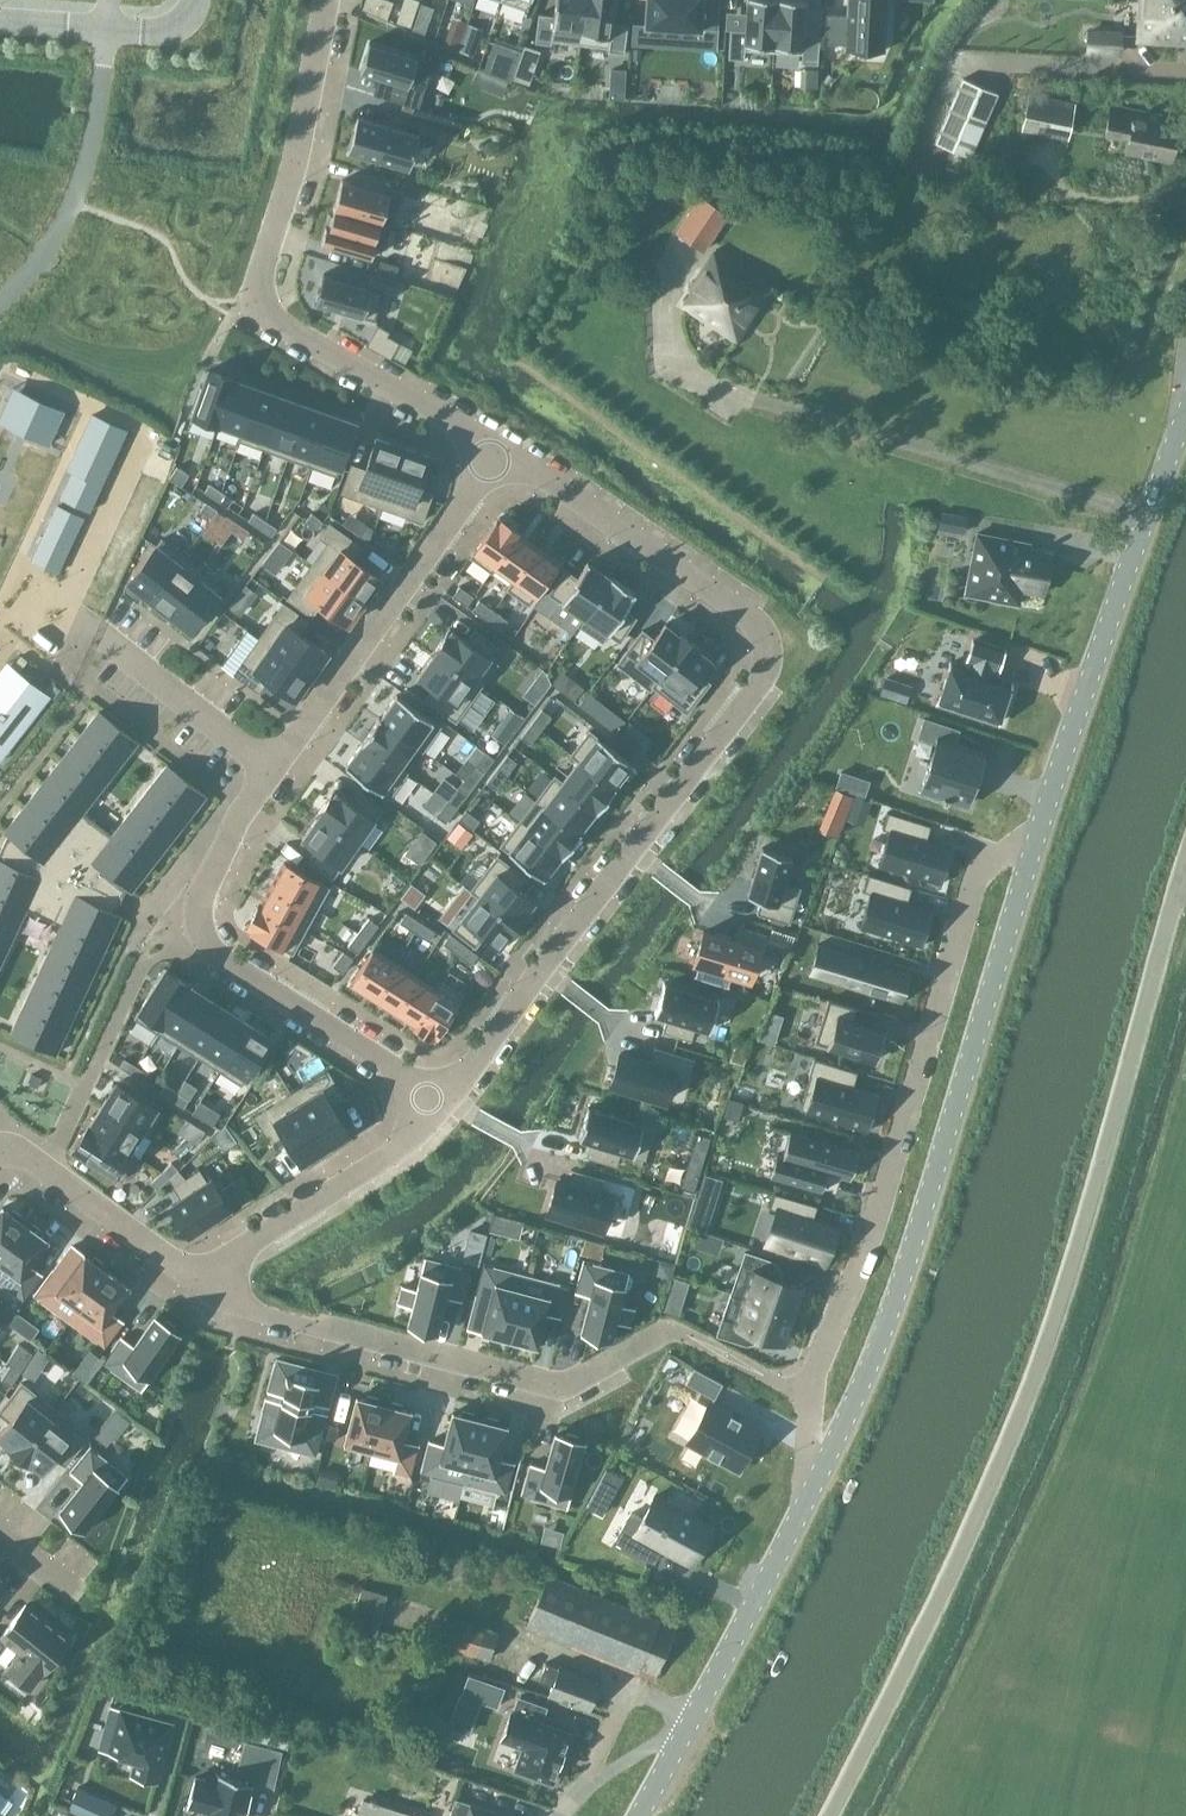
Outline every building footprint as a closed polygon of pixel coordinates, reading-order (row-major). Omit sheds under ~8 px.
[(393,3),(385,0),(365,0),(362,10),(387,21),(393,3)] [(531,0),(504,0),(503,2),(528,10),(531,0)] [(581,45),(586,0),(556,0),(554,16),(539,14),(536,43),(551,45),(552,41),(581,45)] [(581,45),(609,48),(609,52),(625,54),(628,25),(613,23),(616,0),(586,0),(581,45)] [(631,45),(716,50),(717,29),(719,0),(647,0),(646,24),(633,24),(631,45)] [(745,30),(730,29),(728,59),(744,60),(745,50),(774,52),(777,0),(747,0),(745,30)] [(774,52),(803,54),(802,63),(818,65),(820,35),(805,34),(807,0),(777,0),(774,52)] [(846,49),(885,51),(888,0),(848,0),(848,15),(825,15),(824,44),(846,45),(846,49)] [(1146,2),(1143,41),(1185,44),(1185,5),(1146,2)] [(401,10),(396,23),(412,29),(415,18),(416,15),(401,10)] [(412,29),(411,30),(423,34),(427,22),(415,18),(412,29)] [(467,25),(467,24),(453,19),(445,42),(460,47),(463,36),(467,25)] [(459,50),(458,51),(473,56),(482,30),(467,25),(463,36),(460,47),(459,50)] [(1123,35),(1089,32),(1087,54),(1122,57),(1123,35)] [(370,42),(360,72),(393,82),(387,99),(403,104),(419,108),(433,62),(370,42)] [(511,83),(512,80),(516,66),(489,57),(484,72),(511,83)] [(516,66),(512,80),(528,85),(533,68),(518,63),(516,66)] [(611,79),(625,79),(626,71),(611,70),(611,79)] [(936,145),(970,160),(998,95),(964,80),(936,145)] [(1028,94),(1022,131),(1070,139),(1076,102),(1028,94)] [(403,104),(398,119),(441,133),(446,117),(419,108),(403,104)] [(1176,165),(1182,133),(1183,126),(1163,122),(1164,118),(1112,108),(1111,115),(1106,137),(1130,142),(1128,155),(1176,165)] [(358,116),(348,152),(409,170),(419,134),(358,116)] [(334,212),(390,229),(391,226),(393,227),(401,197),(342,180),(334,210),(335,210),(334,212)] [(421,189),(407,185),(405,194),(418,198),(421,189)] [(704,251),(725,220),(695,200),(674,231),(704,251)] [(390,229),(334,212),(330,228),(326,227),(322,244),(372,258),(376,242),(386,244),(390,229)] [(683,305),(735,342),(772,289),(717,251),(688,292),(691,294),(683,305)] [(399,266),(381,261),(378,270),(377,274),(395,279),(399,266)] [(419,264),(413,283),(456,297),(457,297),(459,288),(463,278),(449,274),(419,264)] [(324,274),(315,304),(375,321),(384,291),(324,274)] [(384,290),(388,278),(372,274),(369,286),(384,290)] [(400,343),(388,336),(379,352),(391,359),(400,343)] [(209,370),(193,416),(218,425),(219,424),(234,380),(234,379),(209,370)] [(239,441),(240,441),(243,432),(258,389),(234,380),(219,424),(242,432),(239,441)] [(243,432),(240,441),(264,450),(282,397),(258,389),(243,432)] [(41,440),(57,406),(22,390),(6,424),(41,440)] [(264,450),(288,459),(307,406),(282,397),(264,450)] [(288,459),(312,467),(331,415),(307,406),(288,459)] [(92,415),(56,493),(91,509),(127,431),(92,415)] [(312,467),(338,476),(356,424),(331,415),(312,467)] [(342,493),(382,507),(404,447),(377,437),(366,470),(352,465),(342,493)] [(433,493),(419,488),(430,456),(404,447),(382,507),(423,522),(433,493)] [(170,478),(181,486),(189,474),(177,467),(170,478)] [(205,492),(216,500),(222,492),(210,484),(205,492)] [(222,492),(216,500),(228,507),(233,499),(222,492)] [(206,503),(200,510),(212,518),(218,510),(206,503)] [(60,507),(36,559),(62,571),(86,519),(60,507)] [(966,516),(943,512),(940,528),(963,533),(966,516)] [(260,528),(266,520),(254,513),(249,521),(260,528)] [(323,522),(312,513),(306,521),(317,529),(323,522)] [(232,532),(238,524),(226,516),(221,524),(232,532)] [(471,557),(491,571),(517,534),(518,533),(496,518),(471,557)] [(260,528),(272,536),(277,528),(266,520),(260,528)] [(244,540),(250,531),(238,524),(232,532),(244,540)] [(330,524),(320,537),(328,542),(313,564),(365,601),(381,579),(353,559),(362,547),(330,524)] [(363,524),(356,533),(370,543),(374,531),(363,524)] [(973,555),(966,594),(1019,604),(1022,590),(1043,594),(1051,555),(1029,551),(1031,543),(1015,540),(978,533),(973,555)] [(508,589),(538,548),(517,534),(491,571),(493,572),(495,568),(513,581),(508,589)] [(183,555),(163,538),(128,582),(149,599),(183,555)] [(280,541),(263,564),(276,574),(293,552),(280,541)] [(538,548),(508,589),(529,604),(559,562),(538,548)] [(149,599),(169,615),(204,571),(183,555),(149,599)] [(584,617),(611,577),(588,562),(578,578),(566,570),(550,594),(584,617)] [(312,616),(321,604),(349,624),(365,601),(313,564),(288,599),(312,616)] [(169,615),(189,631),(224,587),(204,571),(169,615)] [(636,593),(611,576),(611,577),(584,617),(579,625),(603,641),(608,633),(620,641),(636,618),(624,610),(636,593)] [(257,593),(246,585),(239,593),(250,602),(257,593)] [(467,606),(474,596),(460,586),(453,596),(467,606)] [(478,602),(472,610),(486,620),(493,612),(478,602)] [(285,604),(260,639),(312,676),(328,653),(300,633),(309,621),(285,604)] [(493,612),(486,620),(500,630),(506,622),(493,612)] [(653,687),(690,639),(676,628),(674,630),(666,624),(654,639),(643,630),(617,664),(651,690),(653,687)] [(432,653),(434,654),(480,688),(498,664),(490,658),(498,646),(475,630),(467,641),(450,629),(432,653)] [(234,673),(259,691),(267,679),(295,699),(312,676),(260,639),(234,673)] [(653,687),(687,712),(711,682),(699,674),(711,659),(703,652),(705,650),(690,639),(653,687)] [(965,668),(951,663),(938,704),(998,725),(1012,683),(996,678),(1005,651),(974,641),(965,668)] [(456,721),(480,688),(434,654),(418,676),(433,688),(425,699),(456,721)] [(0,684),(0,750),(44,694),(12,669),(0,684)] [(535,680),(548,689),(552,684),(546,671),(543,669),(535,680)] [(879,694),(907,703),(911,688),(884,679),(879,694)] [(572,681),(563,692),(574,701),(583,690),(572,681)] [(52,683),(46,691),(55,698),(61,690),(52,683)] [(397,695),(380,718),(424,749),(441,726),(397,695)] [(523,717),(510,708),(503,718),(516,727),(523,717)] [(542,709),(532,723),(541,730),(552,717),(542,709)] [(99,711),(5,831),(8,835),(0,853),(0,965),(27,908),(62,924),(11,1033),(56,1054),(121,915),(112,911),(118,899),(124,886),(131,892),(207,795),(168,764),(112,835),(83,812),(138,741),(99,711)] [(423,751),(424,749),(380,718),(379,717),(361,742),(362,743),(406,774),(408,772),(400,767),(415,746),(423,751)] [(959,730),(925,719),(919,737),(937,743),(921,791),(942,798),(942,800),(946,801),(946,799),(966,806),(984,752),(955,742),(959,730)] [(531,744),(541,730),(532,723),(521,737),(531,744)] [(629,725),(620,737),(631,745),(639,734),(629,725)] [(615,786),(632,763),(590,730),(572,753),(615,786)] [(390,797),(406,774),(362,743),(346,766),(390,797)] [(477,745),(466,759),(475,765),(485,752),(477,745)] [(485,752),(475,765),(484,773),(495,759),(485,752)] [(571,755),(578,761),(562,781),(555,776),(554,776),(598,810),(616,787),(615,786),(572,753),(571,755)] [(508,755),(497,769),(507,776),(517,762),(508,755)] [(496,790),(507,776),(497,769),(487,782),(496,790)] [(841,772),(836,786),(864,795),(869,781),(841,772)] [(554,776),(537,799),(580,833),(581,832),(580,831),(596,810),(597,811),(598,810),(554,776)] [(447,802),(457,809),(467,795),(457,788),(447,802)] [(836,789),(820,828),(839,836),(852,804),(855,797),(836,789)] [(334,791),(318,814),(358,843),(382,808),(359,792),(351,803),(334,791)] [(856,795),(855,797),(852,804),(867,810),(871,802),(856,795)] [(537,799),(519,822),(563,856),(580,833),(537,799)] [(457,809),(447,802),(437,816),(446,823),(457,809)] [(466,810),(459,819),(473,830),(480,820),(466,810)] [(890,831),(879,865),(941,885),(942,882),(938,881),(948,849),(952,850),(953,847),(921,838),(925,825),(931,827),(932,825),(888,812),(883,828),(890,831)] [(333,877),(358,843),(318,814),(317,815),(318,816),(302,838),(318,849),(310,861),(333,877)] [(471,831),(460,822),(448,838),(459,847),(471,831)] [(519,822),(501,845),(544,878),(561,856),(562,856),(563,856),(519,822)] [(425,837),(417,848),(427,855),(435,844),(425,837)] [(761,899),(757,913),(790,923),(801,887),(784,882),(792,856),(763,847),(748,895),(761,899)] [(471,889),(519,926),(530,912),(528,910),(534,902),(519,890),(528,879),(497,856),(471,889)] [(272,884),(317,908),(329,887),(284,862),(272,884)] [(870,893),(859,927),(922,947),(923,944),(919,943),(929,911),(933,912),(933,909),(902,900),(906,887),(912,889),(912,887),(869,874),(864,890),(870,893)] [(317,908),(272,884),(261,905),(306,930),(317,908)] [(426,895),(412,884),(401,898),(415,909),(426,895)] [(508,940),(519,926),(471,889),(471,890),(478,896),(453,929),(476,946),(484,935),(499,947),(506,939),(508,940)] [(306,930),(261,905),(259,904),(246,928),(293,953),(306,930)] [(400,923),(415,932),(421,922),(406,913),(400,923)] [(359,932),(368,939),(379,925),(369,918),(359,932)] [(421,922),(415,932),(429,941),(436,932),(421,922)] [(815,931),(802,925),(791,951),(804,957),(815,931)] [(696,974),(695,976),(730,987),(731,985),(730,985),(733,974),(750,979),(759,949),(763,951),(768,935),(739,927),(735,941),(705,931),(695,962),(700,964),(696,974)] [(368,939),(359,932),(348,946),(358,953),(368,939)] [(457,954),(465,945),(451,934),(444,943),(457,954)] [(465,945),(457,954),(471,965),(478,955),(465,945)] [(817,946),(817,948),(826,951),(819,976),(809,973),(809,974),(902,1003),(912,973),(817,946)] [(372,997),(394,962),(374,949),(351,984),(372,997)] [(343,973),(353,959),(344,952),(333,966),(343,973)] [(394,962),(372,997),(392,1010),(415,975),(394,962)] [(135,1018),(158,1033),(189,984),(165,970),(135,1018)] [(415,975),(392,1010),(413,1023),(435,988),(415,975)] [(412,1024),(435,1039),(463,994),(440,980),(435,988),(413,1023),(412,1024)] [(667,1018),(663,1032),(692,1040),(696,1026),(710,1031),(719,1000),(664,983),(655,1014),(667,1018)] [(188,986),(189,985),(189,984),(158,1033),(159,1033),(178,1045),(208,998),(188,986)] [(178,1045),(199,1058),(229,1011),(208,998),(178,1045)] [(829,999),(815,1042),(875,1061),(884,1031),(854,1022),(858,1008),(829,999)] [(250,1025),(229,1011),(199,1058),(220,1072),(250,1025)] [(242,1085),(272,1038),(250,1025),(220,1072),(242,1085)] [(760,1040),(774,1044),(776,1036),(763,1032),(760,1040)] [(621,1053),(611,1084),(666,1100),(675,1071),(688,1076),(693,1060),(656,1048),(651,1062),(621,1053)] [(137,1066),(125,1058),(120,1066),(131,1074),(137,1066)] [(810,1076),(800,1110),(868,1132),(869,1129),(865,1128),(875,1096),(879,1097),(879,1094),(848,1085),(852,1072),(857,1074),(858,1072),(814,1059),(809,1076),(810,1076)] [(143,1081),(148,1073),(137,1066),(131,1074),(143,1081)] [(331,1104),(344,1097),(328,1071),(291,1094),(325,1148),(349,1134),(331,1104)] [(117,1083),(103,1106),(150,1136),(164,1113),(117,1083)] [(172,1100),(177,1092),(166,1084),(161,1092),(172,1100)] [(172,1100),(184,1107),(189,1099),(177,1092),(172,1100)] [(283,1134),(301,1163),(325,1148),(291,1094),(255,1116),(271,1142),(283,1134)] [(738,1120),(744,1102),(730,1098),(725,1116),(738,1120)] [(213,1125),(221,1114),(201,1101),(193,1113),(213,1125)] [(150,1136),(103,1106),(90,1126),(89,1125),(88,1128),(137,1158),(138,1156),(130,1150),(141,1132),(149,1137),(150,1136)] [(592,1142),(587,1156),(616,1165),(620,1150),(645,1158),(654,1127),(643,1124),(589,1107),(579,1138),(592,1142)] [(647,1112),(643,1124),(654,1127),(658,1115),(647,1112)] [(122,1181),(137,1158),(88,1128),(74,1150),(122,1181)] [(698,1128),(681,1183),(695,1187),(711,1132),(698,1128)] [(790,1133),(783,1156),(777,1154),(771,1177),(823,1192),(828,1172),(851,1178),(858,1152),(790,1133)] [(186,1137),(173,1150),(179,1157),(193,1144),(186,1137)] [(169,1179),(179,1170),(172,1163),(162,1172),(169,1179)] [(185,1180),(179,1170),(169,1179),(175,1187),(183,1199),(172,1206),(189,1233),(229,1207),(243,1198),(233,1183),(220,1192),(211,1180),(208,1182),(200,1170),(185,1180)] [(557,1181),(548,1212),(602,1228),(612,1197),(599,1193),(603,1179),(599,1178),(574,1170),(570,1184),(557,1181)] [(162,1172),(152,1182),(158,1189),(169,1179),(162,1172)] [(705,1174),(700,1189),(717,1195),(722,1180),(705,1174)] [(681,1183),(679,1191),(692,1195),(695,1187),(681,1183)] [(775,1211),(765,1246),(829,1265),(830,1262),(826,1261),(835,1229),(839,1230),(840,1227),(808,1218),(811,1205),(817,1207),(818,1205),(774,1193),(770,1209),(775,1211)] [(679,1196),(676,1205),(689,1209),(692,1200),(679,1196)] [(0,1211),(0,1258),(28,1220),(13,1209),(11,1213),(3,1207),(0,1211)] [(0,1258),(0,1282),(24,1299),(42,1274),(30,1265),(48,1240),(40,1234),(43,1230),(28,1220),(0,1258)] [(471,1230),(468,1242),(484,1246),(487,1236),(487,1234),(471,1230)] [(494,1238),(487,1236),(482,1253),(490,1255),(494,1238)] [(582,1254),(601,1259),(605,1244),(585,1239),(582,1254)] [(775,1262),(746,1252),(731,1294),(746,1299),(746,1297),(794,1313),(802,1287),(770,1276),(775,1262)] [(35,1295),(70,1321),(110,1267),(95,1256),(92,1260),(84,1254),(66,1279),(53,1270),(35,1295)] [(470,1270),(425,1258),(424,1263),(417,1290),(403,1287),(399,1302),(413,1306),(409,1324),(438,1331),(447,1296),(462,1300),(470,1270)] [(628,1273),(584,1262),(576,1292),(591,1296),(582,1331),(612,1338),(616,1321),(631,1325),(635,1309),(620,1305),(628,1273)] [(483,1332),(510,1339),(526,1276),(484,1265),(477,1295),(491,1298),(483,1332)] [(105,1347),(123,1322),(111,1313),(130,1287),(108,1271),(111,1267),(110,1267),(70,1321),(105,1347)] [(568,1286),(526,1276),(510,1339),(537,1346),(546,1313),(561,1316),(568,1286)] [(746,1297),(746,1299),(738,1323),(723,1318),(718,1334),(747,1344),(752,1330),(784,1341),(787,1332),(792,1333),(798,1315),(794,1313),(746,1297)] [(670,1298),(666,1311),(680,1315),(684,1303),(670,1298)] [(6,1304),(0,1312),(0,1316),(9,1323),(17,1312),(6,1304)] [(11,1324),(19,1330),(27,1319),(19,1313),(11,1324)] [(104,1363),(141,1389),(182,1331),(166,1319),(164,1323),(155,1317),(134,1346),(122,1338),(104,1363)] [(22,1370),(33,1353),(19,1344),(8,1360),(22,1370)] [(670,1357),(664,1369),(672,1374),(678,1361),(670,1357)] [(310,1416),(321,1370),(277,1359),(263,1411),(279,1415),(272,1444),(317,1456),(326,1420),(310,1416)] [(7,1363),(11,1365),(1,1379),(11,1386),(22,1370),(8,1360),(7,1363)] [(694,1368),(686,1383),(715,1399),(723,1383),(694,1368)] [(55,1409),(22,1382),(0,1410),(0,1413),(10,1421),(0,1433),(0,1438),(6,1442),(4,1444),(18,1456),(55,1409)] [(357,1397),(345,1443),(373,1450),(386,1399),(368,1395),(366,1399),(357,1397)] [(404,1404),(386,1399),(373,1450),(398,1456),(394,1471),(411,1475),(419,1445),(404,1441),(412,1411),(402,1409),(404,1404)] [(758,1430),(708,1403),(687,1443),(706,1453),(705,1455),(717,1461),(718,1460),(737,1470),(758,1430)] [(89,1435),(55,1409),(18,1456),(30,1465),(32,1467),(34,1465),(42,1471),(54,1456),(65,1465),(89,1435)] [(430,1442),(422,1472),(431,1474),(427,1492),(459,1500),(460,1496),(464,1483),(482,1415),(464,1410),(462,1415),(453,1412),(445,1446),(430,1442)] [(482,1415),(464,1483),(506,1493),(513,1464),(499,1460),(508,1427),(498,1424),(500,1420),(482,1415)] [(336,1440),(340,1426),(330,1424),(326,1438),(336,1440)] [(115,1437),(103,1427),(95,1437),(107,1447),(115,1437)] [(556,1432),(544,1466),(530,1461),(519,1490),(562,1506),(586,1438),(567,1431),(566,1436),(556,1432)] [(67,1520),(82,1532),(127,1476),(91,1447),(72,1472),(84,1481),(61,1510),(70,1516),(67,1520)] [(602,1515),(609,1503),(593,1495),(586,1506),(602,1515)] [(691,1564),(712,1526),(655,1495),(643,1518),(631,1512),(615,1541),(654,1562),(662,1548),(691,1564)] [(548,1574),(527,1627),(637,1673),(639,1668),(657,1676),(677,1627),(548,1574)] [(362,1588),(351,1628),(376,1635),(387,1595),(362,1588)] [(70,1640),(26,1605),(1,1635),(23,1653),(9,1672),(30,1688),(44,1669),(46,1671),(70,1640)] [(446,1645),(488,1658),(496,1631),(454,1618),(446,1645)] [(598,1681),(546,1663),(540,1680),(553,1684),(550,1694),(588,1708),(590,1704),(593,1702),(595,1696),(594,1692),(598,1681)] [(463,1692),(450,1725),(471,1733),(483,1700),(498,1706),(505,1687),(470,1674),(463,1693),(463,1692)] [(516,1769),(552,1782),(558,1764),(559,1764),(564,1752),(563,1751),(570,1733),(542,1723),(547,1707),(519,1696),(502,1739),(524,1747),(516,1769)] [(135,1760),(131,1774),(157,1782),(174,1723),(112,1706),(100,1750),(135,1760)] [(256,1731),(254,1739),(272,1744),(274,1736),(256,1731)] [(252,1784),(273,1790),(281,1752),(246,1742),(236,1777),(218,1772),(218,1774),(219,1775),(216,1783),(196,1777),(188,1805),(209,1810),(207,1815),(242,1815),(248,1792),(252,1793),(252,1791),(249,1791),(251,1784),(252,1784)] [(4,1815),(14,1801),(0,1791),(0,1815),(5,1815),(4,1815)] [(69,1812),(78,1815),(109,1815),(113,1809),(78,1792),(69,1812)] [(364,1800),(359,1815),(416,1815),(377,1804),(378,1802),(371,1799),(370,1802),(364,1800)] [(451,1815),(513,1815),(456,1799),(451,1815)]
